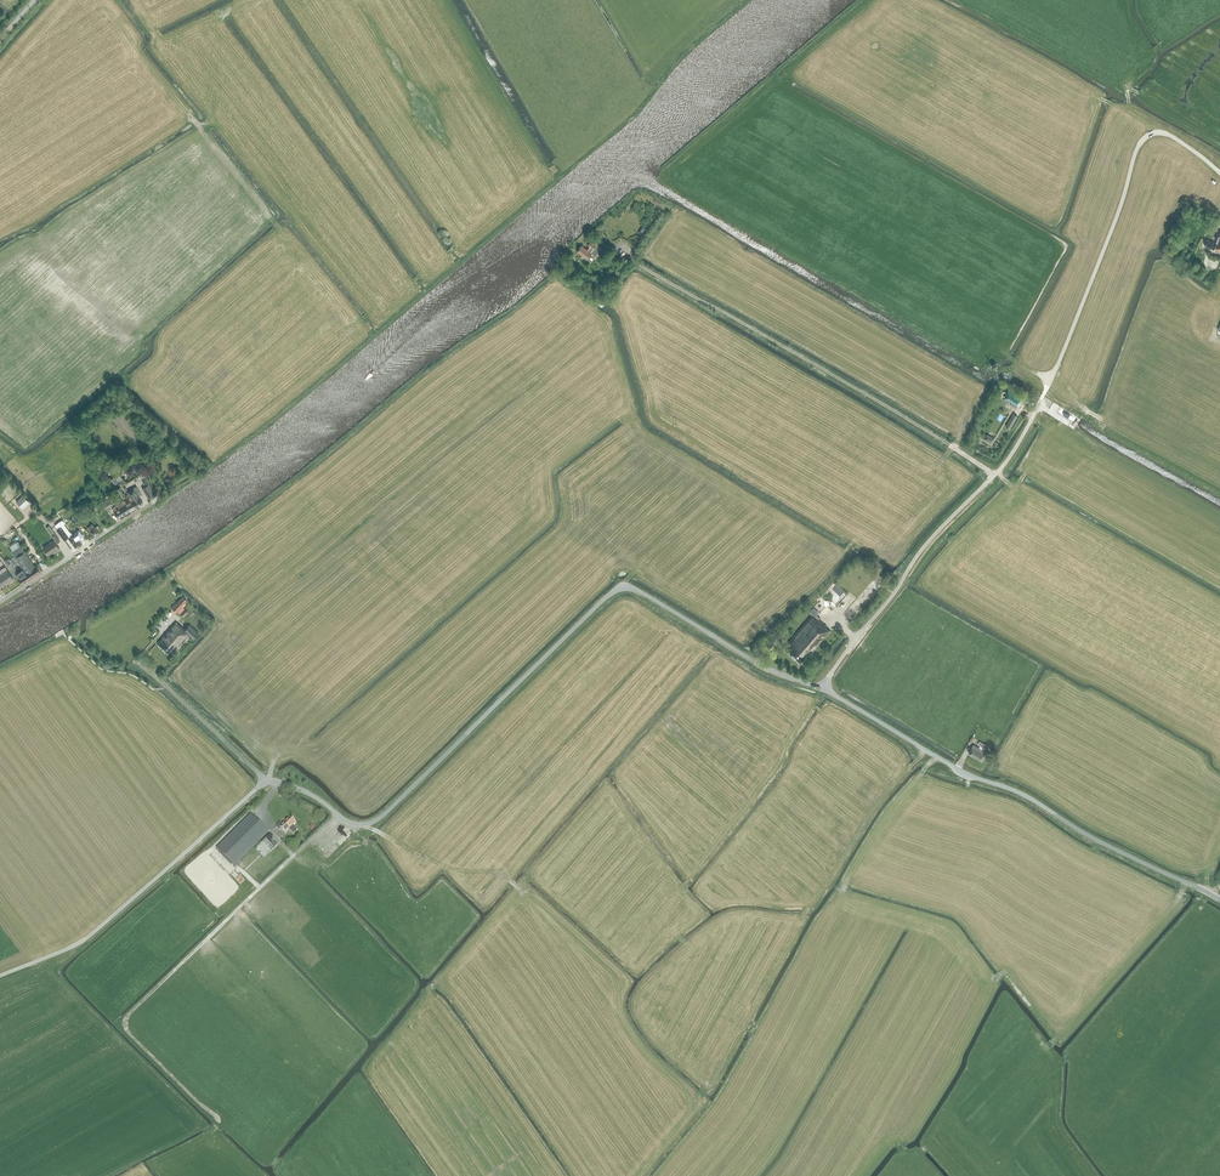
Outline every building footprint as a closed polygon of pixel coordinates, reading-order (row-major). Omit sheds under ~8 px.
[(1216,243),(1207,239),(1205,246),(1219,252),(1219,253),(1219,254),(1219,232),(1216,243)] [(595,245),(595,246),(595,245),(590,241),(587,245),(591,247),(590,248),(589,247),(587,250),(582,246),(577,252),(581,255),(580,257),(582,258),(583,257),(587,259),(591,253),(595,256),(598,258),(602,251),(600,249),(595,245)] [(1010,412),(1014,405),(1017,407),(1022,399),(1008,391),(1003,399),(1007,401),(1003,408),(1010,412)] [(1065,412),(1063,415),(1068,418),(1072,420),(1074,417),(1070,415),(1065,412)] [(1006,426),(1010,429),(1017,416),(1013,414),(1006,426)] [(994,438),(987,434),(984,439),(992,443),(994,438)] [(205,460),(201,464),(206,469),(210,465),(205,460)] [(114,484),(123,479),(120,474),(115,477),(115,476),(110,479),(114,484)] [(142,489),(148,499),(155,494),(149,484),(142,489)] [(131,497),(130,497),(136,507),(143,503),(139,496),(141,494),(139,492),(136,487),(130,490),(127,492),(131,497)] [(125,496),(120,488),(117,490),(122,498),(125,496)] [(23,496),(16,502),(23,509),(29,503),(23,496)] [(130,497),(124,501),(130,511),(136,507),(130,497)] [(90,513),(100,507),(97,501),(87,508),(90,513)] [(130,511),(124,501),(117,505),(113,508),(118,518),(130,511)] [(64,540),(68,537),(69,539),(75,548),(82,543),(75,534),(72,535),(64,525),(65,523),(63,520),(61,520),(55,525),(58,529),(57,530),(64,540)] [(88,528),(95,536),(99,532),(97,530),(100,528),(98,525),(95,527),(92,524),(88,528)] [(56,544),(60,541),(55,534),(51,529),(48,531),(52,536),(55,540),(54,541),(43,548),(48,555),(55,551),(55,552),(59,549),(56,544)] [(12,552),(24,570),(30,579),(41,572),(36,566),(35,567),(21,546),(12,552)] [(24,570),(23,571),(22,570),(18,572),(15,568),(9,559),(5,561),(12,571),(15,576),(17,575),(22,584),(30,579),(24,570)] [(13,579),(5,567),(0,570),(0,573),(1,574),(0,575),(0,588),(13,579)] [(176,612),(187,601),(182,596),(172,608),(176,612)] [(809,655),(830,631),(825,627),(825,626),(818,619),(819,617),(816,615),(818,612),(813,608),(809,612),(812,615),(788,642),(790,644),(785,650),(790,654),(794,658),(800,662),(805,657),(806,657),(808,654),(809,655)] [(169,654),(177,645),(178,646),(189,634),(194,639),(199,633),(190,625),(185,630),(176,622),(162,638),(163,638),(158,644),(169,654)] [(774,643),(781,636),(776,632),(769,639),(774,643)] [(985,754),(986,752),(974,745),(972,747),(969,753),(982,760),(985,754)] [(251,815),(217,849),(234,866),(268,832),(251,815)] [(288,829),(295,822),(290,816),(283,823),(281,821),(276,826),(279,830),(281,828),(285,832),(288,829)] [(344,841),(347,838),(340,831),(337,835),(344,841)] [(271,835),(256,850),(264,858),(279,843),(271,835)]
